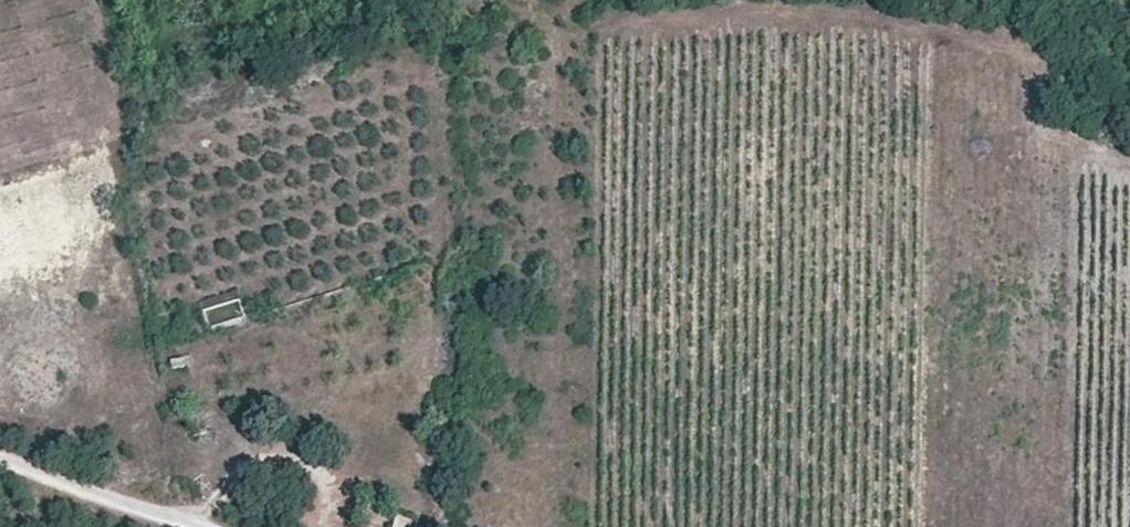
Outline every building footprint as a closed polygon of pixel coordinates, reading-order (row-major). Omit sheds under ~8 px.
[(415,518),(398,513),(394,526),(412,526),(415,518)]
